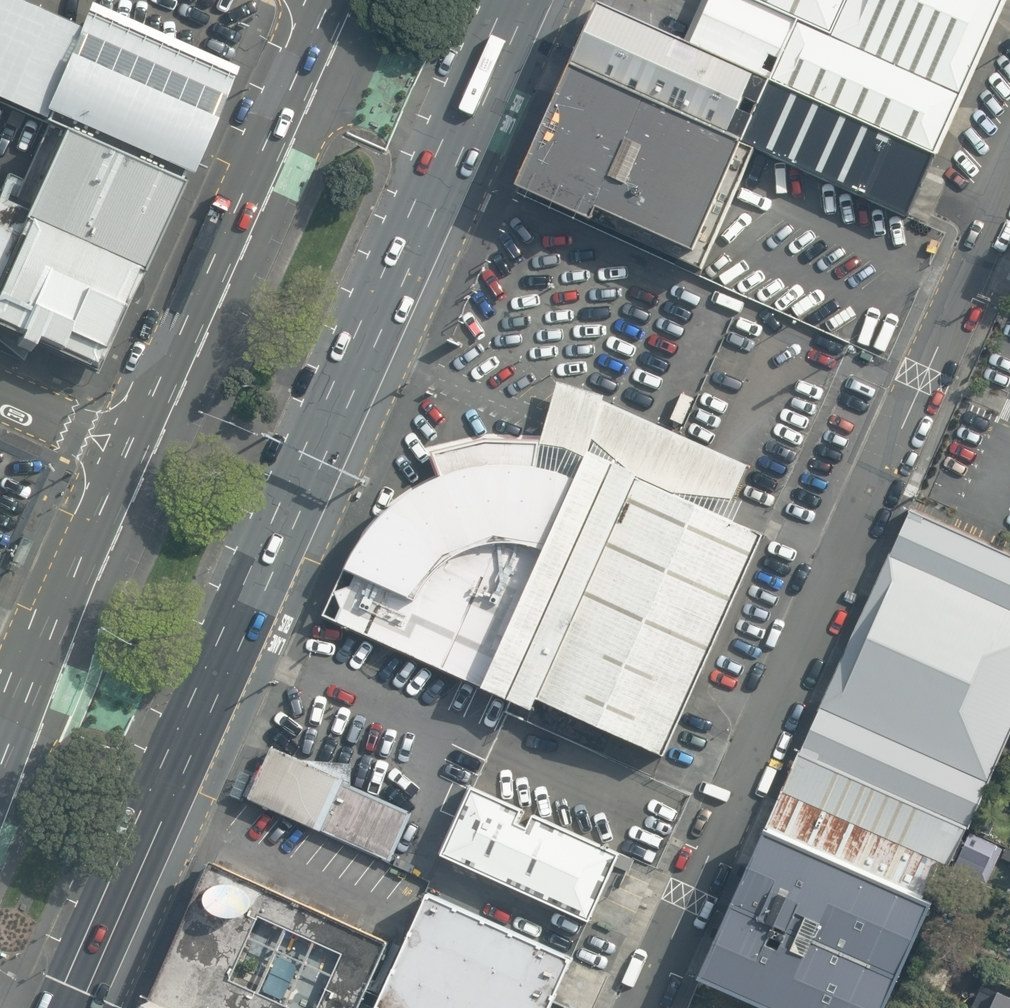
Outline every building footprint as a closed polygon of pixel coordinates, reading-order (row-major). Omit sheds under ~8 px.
[(44,120),(44,121),(61,129),(182,181),(236,68),(89,3),(79,27),(17,0),(0,0),(0,100),(44,120)] [(749,0),(729,0),(705,55),(761,80),(782,89),(954,164),(981,101),(962,93),(749,0)] [(830,34),(962,93),(1004,0),(754,0),(830,34)] [(604,12),(579,69),(735,137),(761,80),(705,55),(604,12)] [(735,137),(579,69),(526,190),(597,222),(602,210),(700,253),(748,143),(735,137)] [(954,164),(782,89),(756,149),(928,224),(954,164)] [(61,129),(25,210),(0,199),(0,330),(17,338),(13,346),(27,352),(30,344),(96,374),(127,305),(136,302),(141,295),(143,286),(139,278),(182,181),(61,129)] [(538,696),(664,752),(766,530),(737,518),(745,498),(734,497),(749,463),(682,432),(605,397),(606,392),(559,379),(541,436),(487,434),(429,447),(441,473),(421,482),(406,492),(389,504),(372,522),(362,534),(325,613),(512,697),(534,706),(538,696)] [(912,511),(802,756),(969,829),(970,830),(1009,740),(1009,555),(912,511)] [(250,796),(392,859),(403,835),(414,811),(353,783),(353,761),(304,757),(274,744),(250,796)] [(969,829),(802,756),(769,833),(923,900),(939,863),(952,868),(969,829)] [(442,851),(591,918),(622,849),(535,810),(529,822),(519,818),(525,806),(473,783),(442,851)] [(923,900),(769,833),(762,830),(713,942),(709,940),(694,975),(704,979),(701,984),(756,1007),(892,1007),(937,906),(923,900)] [(1004,849),(971,834),(955,869),(988,885),(1004,849)] [(194,1007),(357,1007),(389,936),(223,858),(214,854),(152,987),(194,1007)] [(394,1007),(548,1007),(573,951),(430,886),(405,943),(380,1002),(394,1007)] [(152,987),(143,1007),(194,1007),(152,987)] [(996,987),(987,1007),(1009,1007),(1009,993),(996,987)] [(715,992),(712,999),(705,997),(700,1007),(750,1007),(715,992)]
